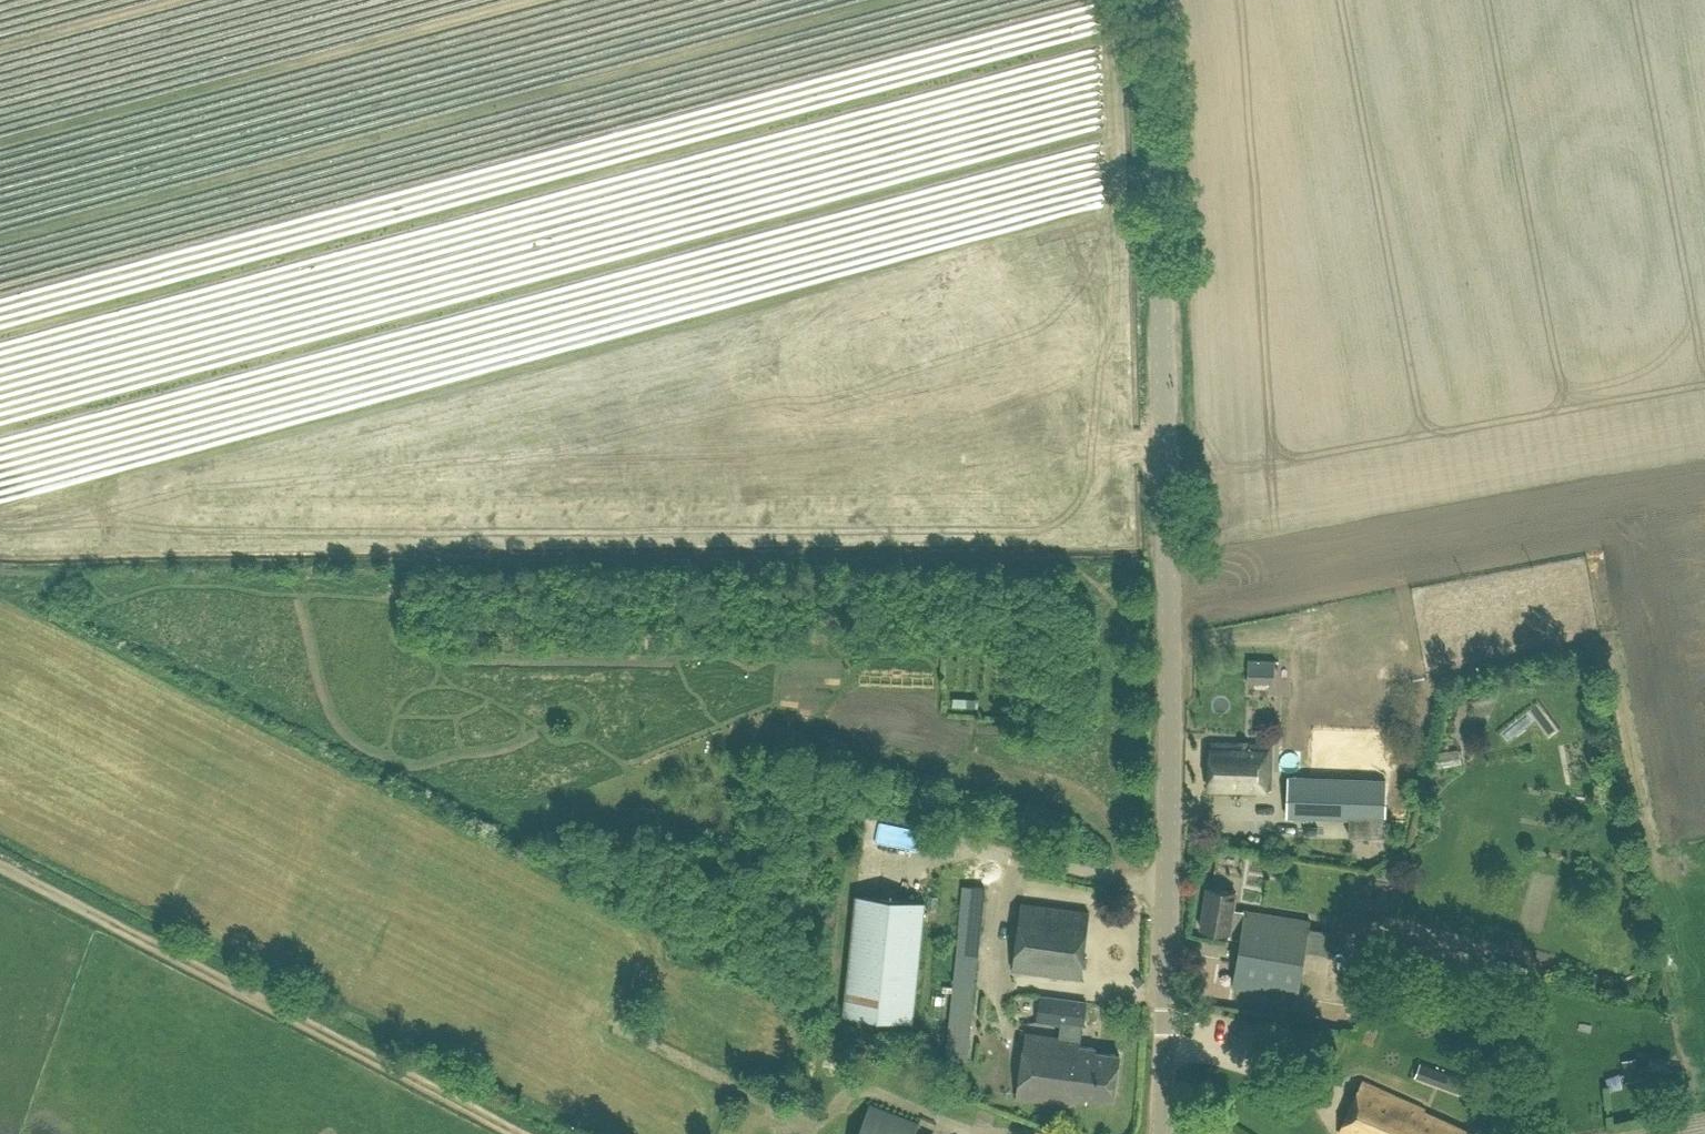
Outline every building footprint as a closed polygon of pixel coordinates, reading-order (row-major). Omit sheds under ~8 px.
[(1250,682),(1279,682),(1279,662),(1250,662),(1250,682)] [(1273,745),(1212,742),(1212,748),(1211,748),(1210,788),(1272,790),(1273,745)] [(1442,752),(1444,766),(1464,763),(1462,750),(1442,752)] [(1288,776),(1287,816),(1366,819),(1368,779),(1288,776)] [(965,886),(951,1058),(974,1060),(988,888),(965,886)] [(1237,892),(1208,887),(1201,928),(1230,933),(1230,932),(1241,933),(1233,986),(1298,997),(1310,921),(1244,910),(1244,911),(1234,910),(1237,892)] [(924,900),(854,892),(842,1013),(911,1020),(924,900)] [(1021,902),(1012,972),(1083,981),(1092,911),(1021,902)] [(1338,954),(1339,930),(1312,930),(1311,953),(1338,954)] [(703,962),(684,966),(687,978),(706,973),(703,962)] [(1035,1017),(1038,996),(1021,994),(1019,1015),(1035,1017)] [(1086,1001),(1041,995),(1038,1019),(1060,1022),(1059,1036),(1025,1031),(1017,1097),(1072,1104),(1073,1098),(1087,1100),(1088,1097),(1101,1098),(1102,1099),(1114,1100),(1120,1053),(1101,1051),(1096,1050),(1097,1046),(1081,1044),(1086,1001)] [(1638,1057),(1625,1061),(1630,1079),(1643,1075),(1638,1057)] [(1478,1084),(1420,1062),(1414,1077),(1472,1098),(1478,1084)] [(1609,1076),(1610,1089),(1628,1087),(1626,1074),(1609,1076)] [(1362,1082),(1339,1132),(1344,1133),(1471,1133),(1422,1111),(1423,1109),(1362,1082)] [(870,1104),(859,1133),(916,1133),(919,1122),(870,1104)]
